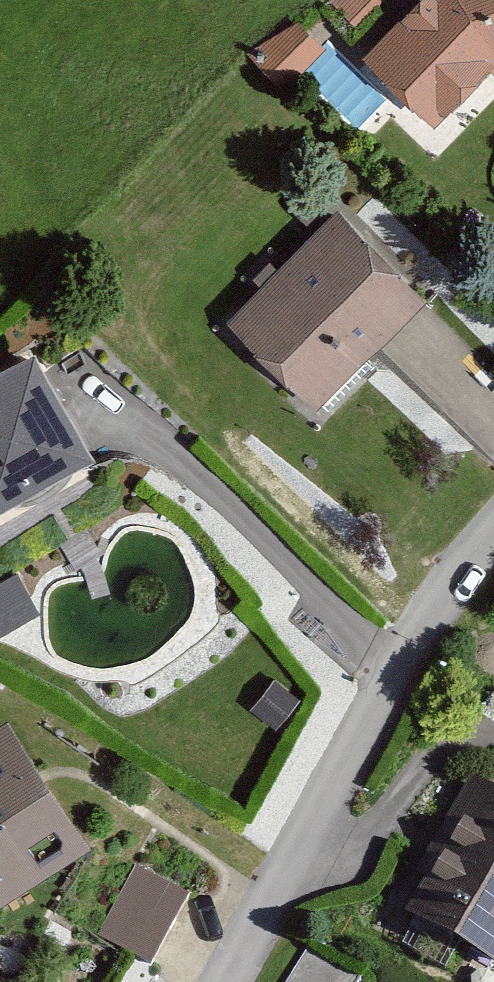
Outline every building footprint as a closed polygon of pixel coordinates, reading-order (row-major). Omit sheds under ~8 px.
[(330,5),(355,29),(384,0),(337,0),(330,5)] [(488,73),(493,87),(493,0),(417,0),(355,62),(428,133),(488,73)] [(252,54),(250,71),(274,95),(319,51),(298,30),(252,54)] [(418,308),(326,218),(218,329),(310,418),(418,308)] [(23,359),(0,372),(0,510),(82,464),(23,359)] [(38,599),(14,561),(0,570),(0,623),(38,599)] [(80,854),(0,730),(0,906),(80,854)] [(460,789),(440,823),(451,829),(395,926),(493,981),(493,808),(460,789)] [(158,957),(194,881),(130,851),(94,927),(158,957)] [(299,963),(289,981),(333,981),(299,963)]
